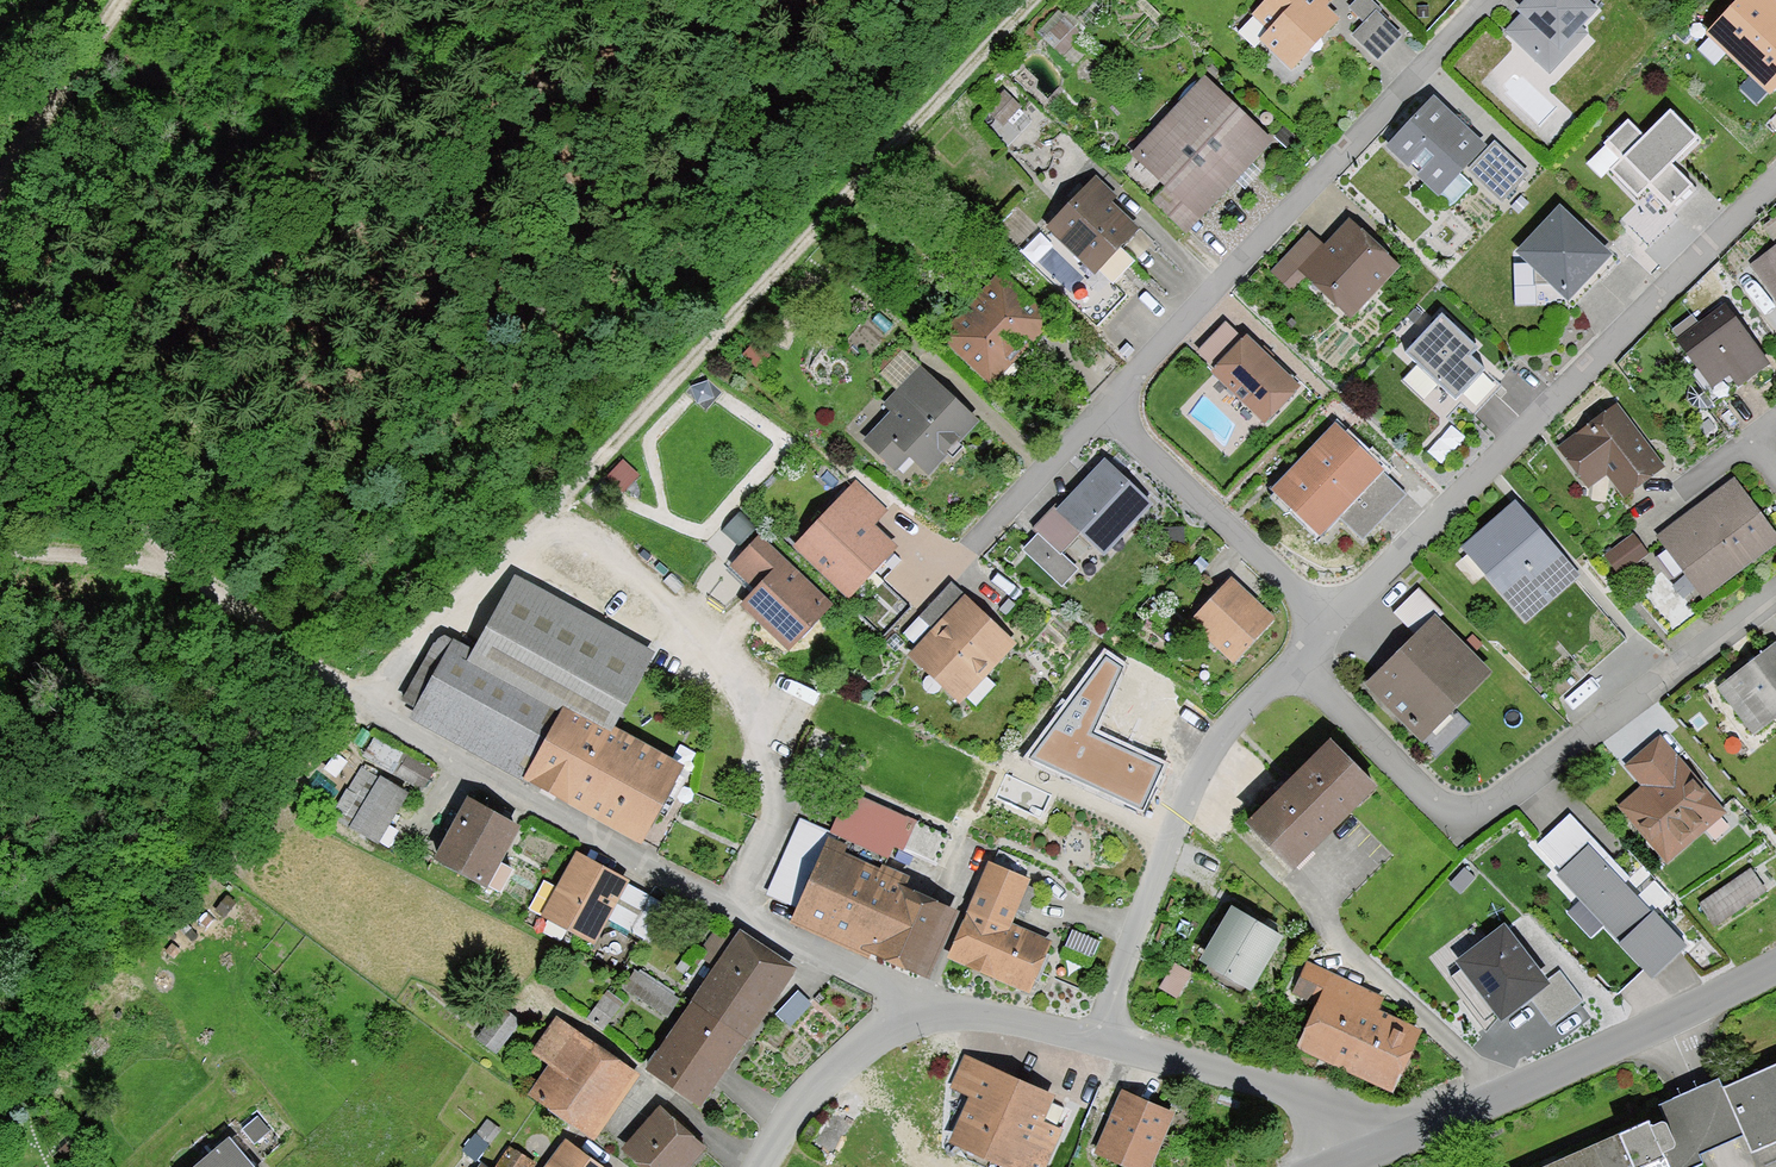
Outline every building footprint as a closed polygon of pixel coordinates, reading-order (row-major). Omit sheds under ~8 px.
[(1256,13),(1272,29),(1263,39),(1292,66),(1335,21),(1313,0),(1268,0),(1256,13)] [(1398,36),(1375,14),(1379,10),(1369,0),(1358,0),(1351,8),(1366,23),(1354,35),(1377,58),(1398,36)] [(1581,0),(1531,0),(1522,10),(1526,14),(1510,31),(1538,58),(1554,41),(1559,45),(1591,10),(1581,0)] [(1775,24),(1775,7),(1768,0),(1741,0),(1709,34),(1739,63),(1775,24)] [(1739,63),(1770,91),(1775,84),(1775,24),(1739,63)] [(1202,81),(1136,153),(1201,214),(1268,143),(1202,81)] [(1438,188),(1477,147),(1433,105),(1394,146),(1438,188)] [(1673,225),(1655,207),(1660,201),(1673,215),(1697,192),(1671,164),(1697,138),(1670,110),(1644,136),(1627,120),(1606,141),(1622,157),(1609,170),(1637,198),(1650,185),(1652,188),(1621,218),(1649,248),(1673,225)] [(1501,200),(1526,173),(1518,165),(1493,192),(1501,200)] [(1113,196),(1098,181),(1053,228),(1090,263),(1107,246),(1111,249),(1131,229),(1106,204),(1113,196)] [(1559,212),(1522,252),(1535,264),(1535,284),(1555,283),(1567,295),(1605,255),(1559,212)] [(1308,238),(1277,270),(1294,287),(1311,269),(1351,308),(1391,266),(1350,227),(1325,254),(1308,238)] [(990,373),(1043,317),(1004,281),(951,336),(990,373)] [(1678,342),(1720,398),(1767,362),(1725,306),(1678,342)] [(1405,353),(1455,400),(1485,369),(1471,356),(1478,348),(1473,344),(1441,314),(1405,353)] [(1215,372),(1264,420),(1296,387),(1246,339),(1215,372)] [(939,389),(920,409),(900,390),(886,405),(893,412),(866,441),(881,454),(894,440),(896,442),(897,441),(926,468),(971,420),(939,389)] [(1564,449),(1583,475),(1602,461),(1625,491),(1658,466),(1615,410),(1564,449)] [(1380,468),(1337,427),(1275,491),(1318,533),(1335,515),(1362,540),(1378,523),(1352,498),(1380,468)] [(1105,466),(1063,510),(1103,548),(1117,533),(1120,536),(1133,522),(1130,519),(1145,504),(1105,466)] [(1670,546),(1657,556),(1674,579),(1687,569),(1704,591),(1774,539),(1739,492),(1679,537),(1672,527),(1662,535),(1670,546)] [(848,589),(887,548),(842,505),(803,546),(848,589)] [(1526,612),(1570,574),(1515,511),(1468,551),(1489,574),(1491,572),(1526,612)] [(1061,584),(1075,569),(1039,534),(1024,549),(1061,584)] [(1632,539),(1609,556),(1620,570),(1643,553),(1632,539)] [(761,540),(744,557),(770,582),(749,604),(788,641),(822,605),(784,569),(787,565),(761,540)] [(1633,596),(1658,625),(1686,601),(1661,572),(1633,596)] [(563,708),(613,733),(657,654),(513,576),(474,652),(441,635),(402,701),(415,710),(408,718),(521,782),(563,708)] [(1218,620),(1207,632),(1234,658),(1270,620),(1229,582),(1205,607),(1218,620)] [(1372,685),(1418,731),(1481,669),(1435,622),(1443,614),(1418,588),(1393,613),(1418,639),(1372,685)] [(946,619),(932,606),(921,617),(936,630),(946,619)] [(1003,643),(966,608),(921,656),(958,691),(1003,643)] [(1755,732),(1775,716),(1775,651),(1772,646),(1719,687),(1755,732)] [(1022,757),(1140,811),(1167,761),(1093,730),(1128,662),(1103,648),(1022,757)] [(563,708),(521,782),(573,810),(641,848),(685,769),(613,733),(563,708)] [(1636,770),(1650,786),(1626,807),(1667,854),(1717,812),(1659,743),(1645,755),(1649,759),(1636,770)] [(1250,826),(1289,865),(1372,783),(1333,744),(1250,826)] [(429,770),(407,757),(398,773),(420,786),(429,770)] [(338,820),(377,841),(404,792),(369,773),(338,820)] [(875,943),(874,945),(924,967),(946,915),(898,894),(901,887),(879,877),(893,846),(934,865),(947,836),(850,792),(832,833),(838,836),(804,912),(875,943)] [(502,897),(514,872),(503,865),(520,828),(507,820),(511,813),(493,803),(489,810),(468,799),(433,860),(502,897)] [(1615,862),(1609,867),(1588,845),(1557,874),(1579,898),(1583,894),(1610,922),(1606,926),(1651,977),(1685,945),(1624,883),(1629,877),(1615,862)] [(1031,863),(999,850),(953,953),(1027,985),(1046,945),(1003,926),(1011,906),(1027,912),(1036,889),(1022,883),(1031,863)] [(575,853),(562,890),(545,881),(530,909),(546,918),(567,934),(594,947),(630,882),(575,853)] [(1750,870),(1701,904),(1714,924),(1764,890),(1750,870)] [(1208,963),(1249,987),(1279,935),(1233,908),(1220,929),(1226,933),(1208,963)] [(696,1004),(742,1035),(785,971),(720,928),(702,955),(721,968),(696,1004)] [(1463,1003),(1486,1032),(1501,1013),(1529,993),(1553,1024),(1583,1001),(1560,970),(1543,982),(1503,930),(1462,962),(1482,988),(1463,1003)] [(1174,996),(1188,972),(1174,964),(1160,987),(1174,996)] [(1352,1011),(1360,994),(1306,967),(1296,988),(1325,1002),(1307,1040),(1390,1078),(1410,1037),(1352,1011)] [(676,999),(636,973),(626,987),(667,1013),(676,999)] [(790,1017),(816,995),(801,978),(776,1000),(790,1017)] [(604,998),(589,1018),(602,1027),(617,1007),(604,998)] [(696,1102),(742,1035),(696,1004),(650,1071),(696,1102)] [(494,1051),(517,1021),(502,1009),(478,1038),(494,1051)] [(547,1070),(532,1093),(582,1128),(621,1072),(556,1027),(543,1046),(568,1064),(558,1077),(547,1070)] [(1035,1124),(1046,1098),(968,1063),(958,1085),(977,1093),(957,1138),(1016,1164),(1015,1166),(1038,1166),(1053,1132),(1035,1124)] [(1751,1152),(1775,1141),(1775,1063),(1722,1087),(1743,1135),(1751,1152)] [(1695,1089),(1659,1105),(1666,1123),(1683,1116),(1700,1155),(1720,1145),(1743,1135),(1722,1087),(1718,1079),(1695,1089)] [(1099,1147),(1144,1166),(1147,1166),(1169,1117),(1122,1096),(1099,1147)] [(661,1109),(628,1145),(634,1150),(630,1154),(644,1166),(675,1166),(698,1142),(661,1109)] [(1703,1162),(1700,1155),(1683,1116),(1666,1123),(1661,1120),(1651,1124),(1649,1119),(1540,1166),(1691,1166),(1703,1162)] [(463,1150),(475,1160),(488,1144),(484,1141),(494,1129),(486,1122),(463,1150)] [(197,1166),(251,1166),(229,1140),(197,1166)] [(552,1166),(597,1166),(568,1146),(552,1166)] [(530,1165),(509,1149),(496,1166),(529,1166),(530,1165)]
